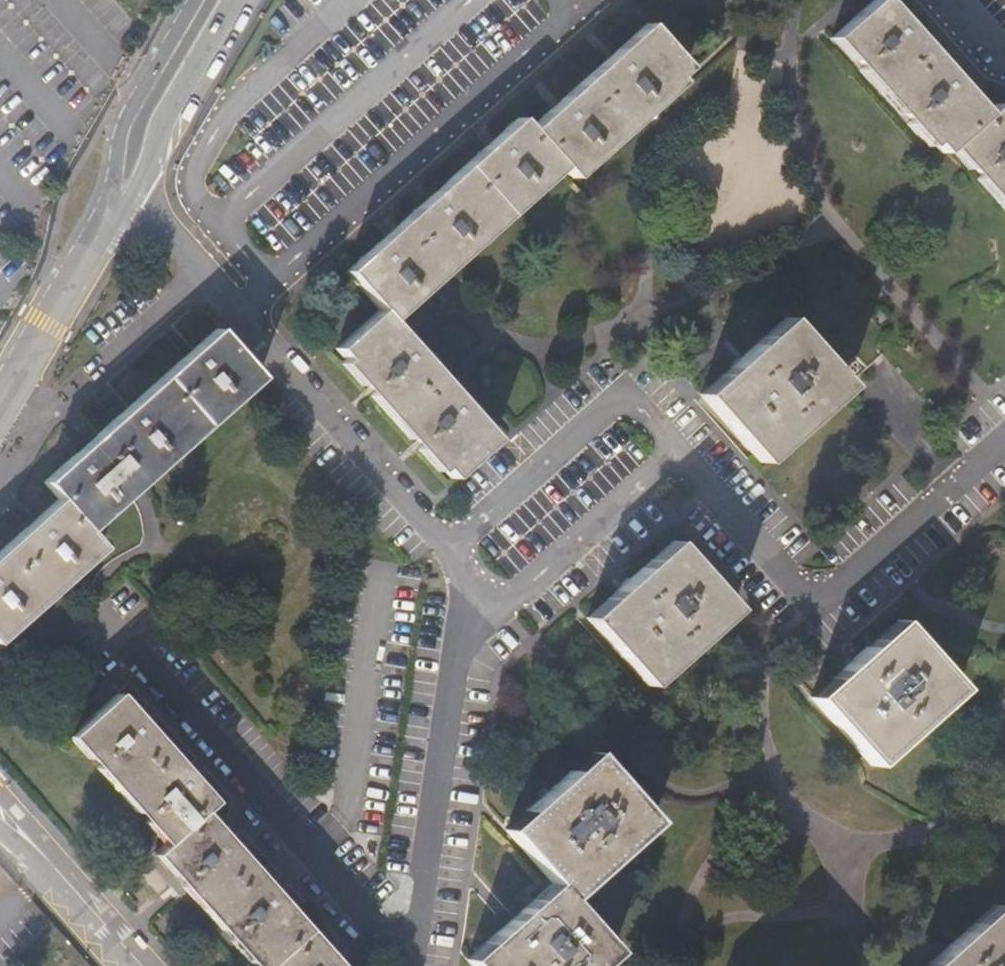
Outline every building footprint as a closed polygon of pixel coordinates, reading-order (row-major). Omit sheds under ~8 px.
[(1004,206),(1004,111),(993,121),(890,0),(887,0),(843,38),(930,142),(946,160),(954,154),(958,150),(1004,206)] [(570,173),(689,69),(655,30),(535,134),(527,125),(353,276),(386,313),(427,278),(433,272),(560,162),(570,173)] [(877,345),(873,340),(881,333),(887,328),(892,324),(860,288),(803,337),(792,323),(750,359),(740,368),(704,399),(753,456),(764,468),(765,469),(844,401),(854,393),(889,362),(890,361),(879,348),(877,345)] [(454,481),(498,443),(466,406),(460,398),(453,390),(421,352),(414,345),(409,339),(386,313),(342,351),(376,390),(417,438),(454,481)] [(1,646),(85,570),(108,549),(100,540),(94,533),(132,499),(137,495),(265,379),(223,330),(211,341),(196,354),(188,361),(134,411),(123,420),(104,438),(87,453),(51,486),(64,501),(40,522),(29,532),(0,559),(0,646),(1,646)] [(591,619),(651,690),(738,615),(677,544),(591,619)] [(872,768),(959,692),(896,620),(809,696),(872,768)] [(109,681),(105,685),(92,696),(104,710),(74,741),(88,757),(170,848),(155,862),(172,881),(175,884),(250,965),(338,965),(219,836),(203,818),(219,803),(193,775),(187,768),(147,723),(139,714),(119,692),(109,681)] [(562,894),(650,817),(589,748),(545,787),(539,792),(536,795),(502,825),(550,881),(505,920),(463,957),(471,965),(589,965),(610,948),(605,942),(570,902),(562,894)] [(1001,910),(940,965),(1004,965),(1004,915),(1001,910)]
